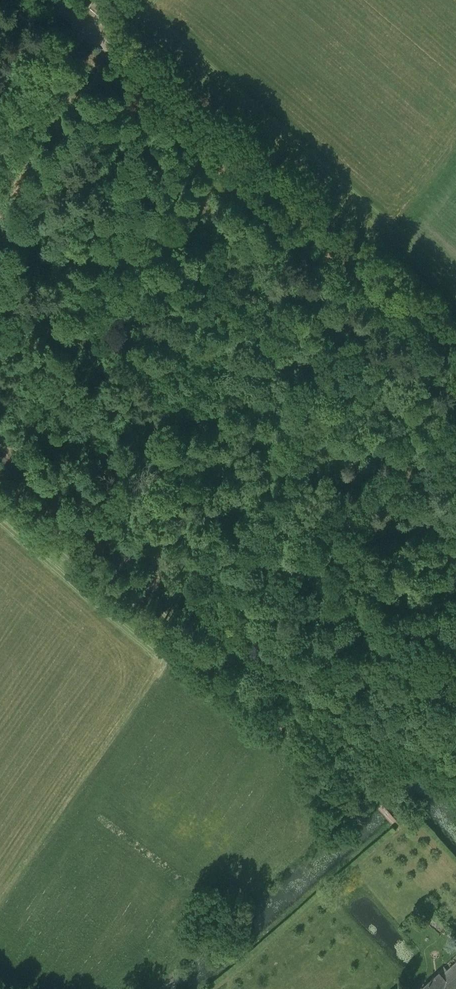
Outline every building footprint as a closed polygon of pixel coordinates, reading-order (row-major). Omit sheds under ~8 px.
[(446,979),(440,971),(421,988),(423,988),(455,988),(455,971),(446,979)]
